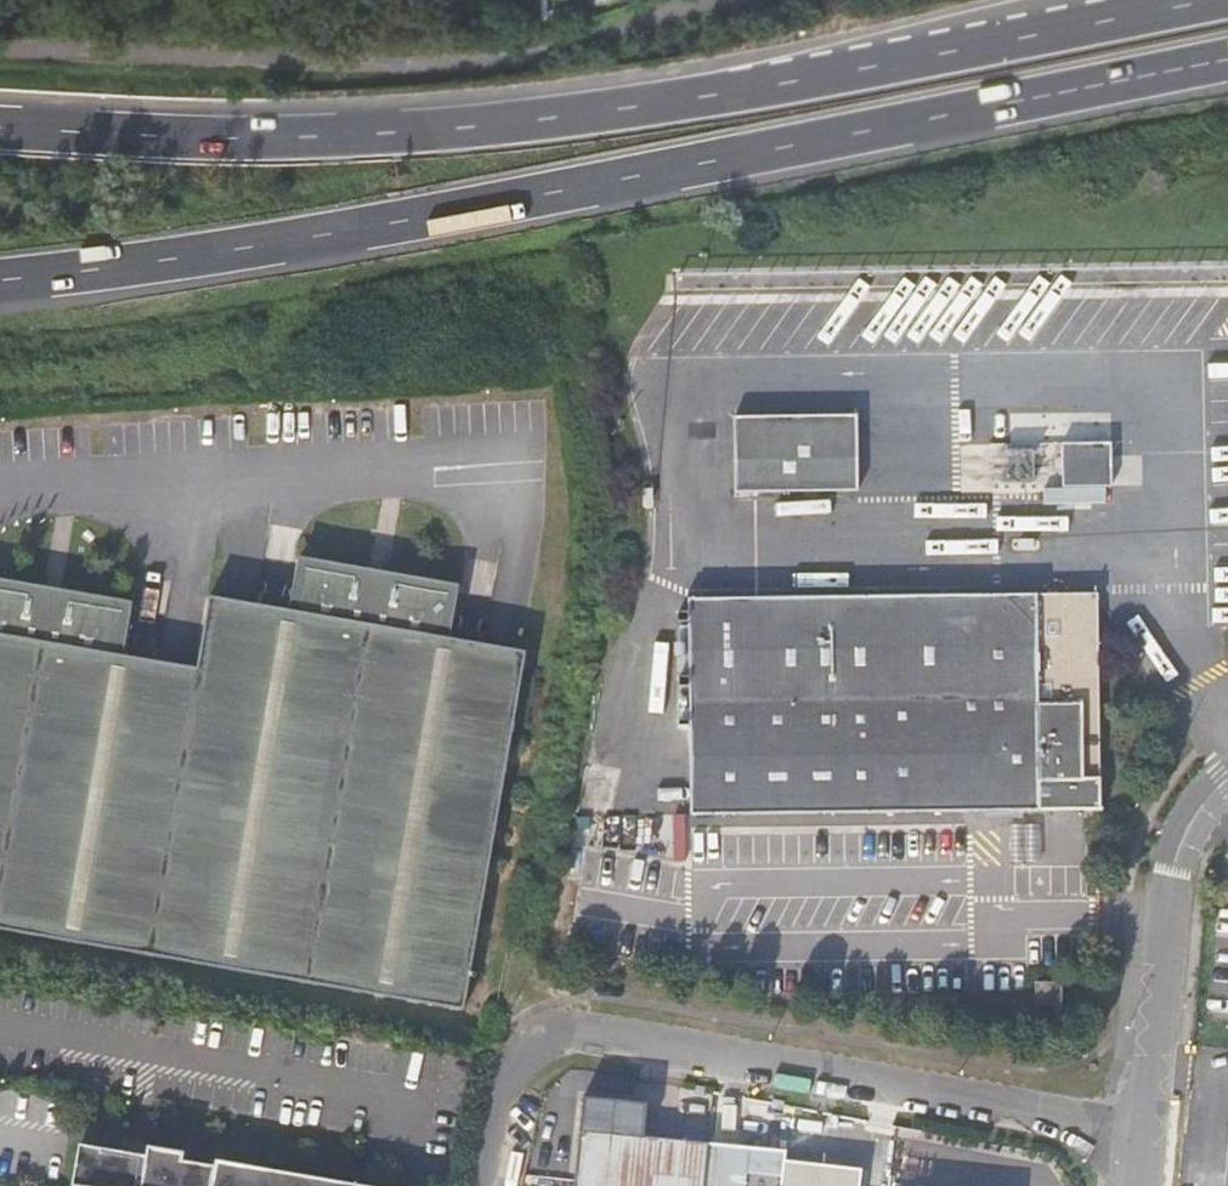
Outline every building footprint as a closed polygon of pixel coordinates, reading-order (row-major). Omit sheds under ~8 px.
[(856,415),(735,416),(735,489),(856,489),(856,415)] [(1113,487),(1112,443),(1062,444),(1063,488),(1113,487)] [(464,1009),(524,662),(444,649),(453,601),(297,574),(289,622),(210,609),(198,680),(118,666),(126,619),(0,597),(0,929),(464,1009)] [(1102,808),(1097,593),(690,598),(694,814),(1102,808)] [(1059,981),(1032,981),(1033,1006),(1052,1005),(1052,1015),(1060,1015),(1059,981)] [(707,1144),(644,1137),(647,1102),(584,1096),(576,1185),(703,1185),(707,1144)] [(124,1139),(122,1152),(133,1154),(134,1146),(169,1152),(168,1160),(172,1161),(175,1147),(124,1139)] [(202,1160),(201,1166),(168,1160),(169,1152),(134,1146),(133,1154),(94,1147),(79,1145),(72,1185),(360,1185),(202,1160)] [(785,1162),(786,1157),(709,1150),(706,1185),(858,1185),(860,1170),(785,1162)]
